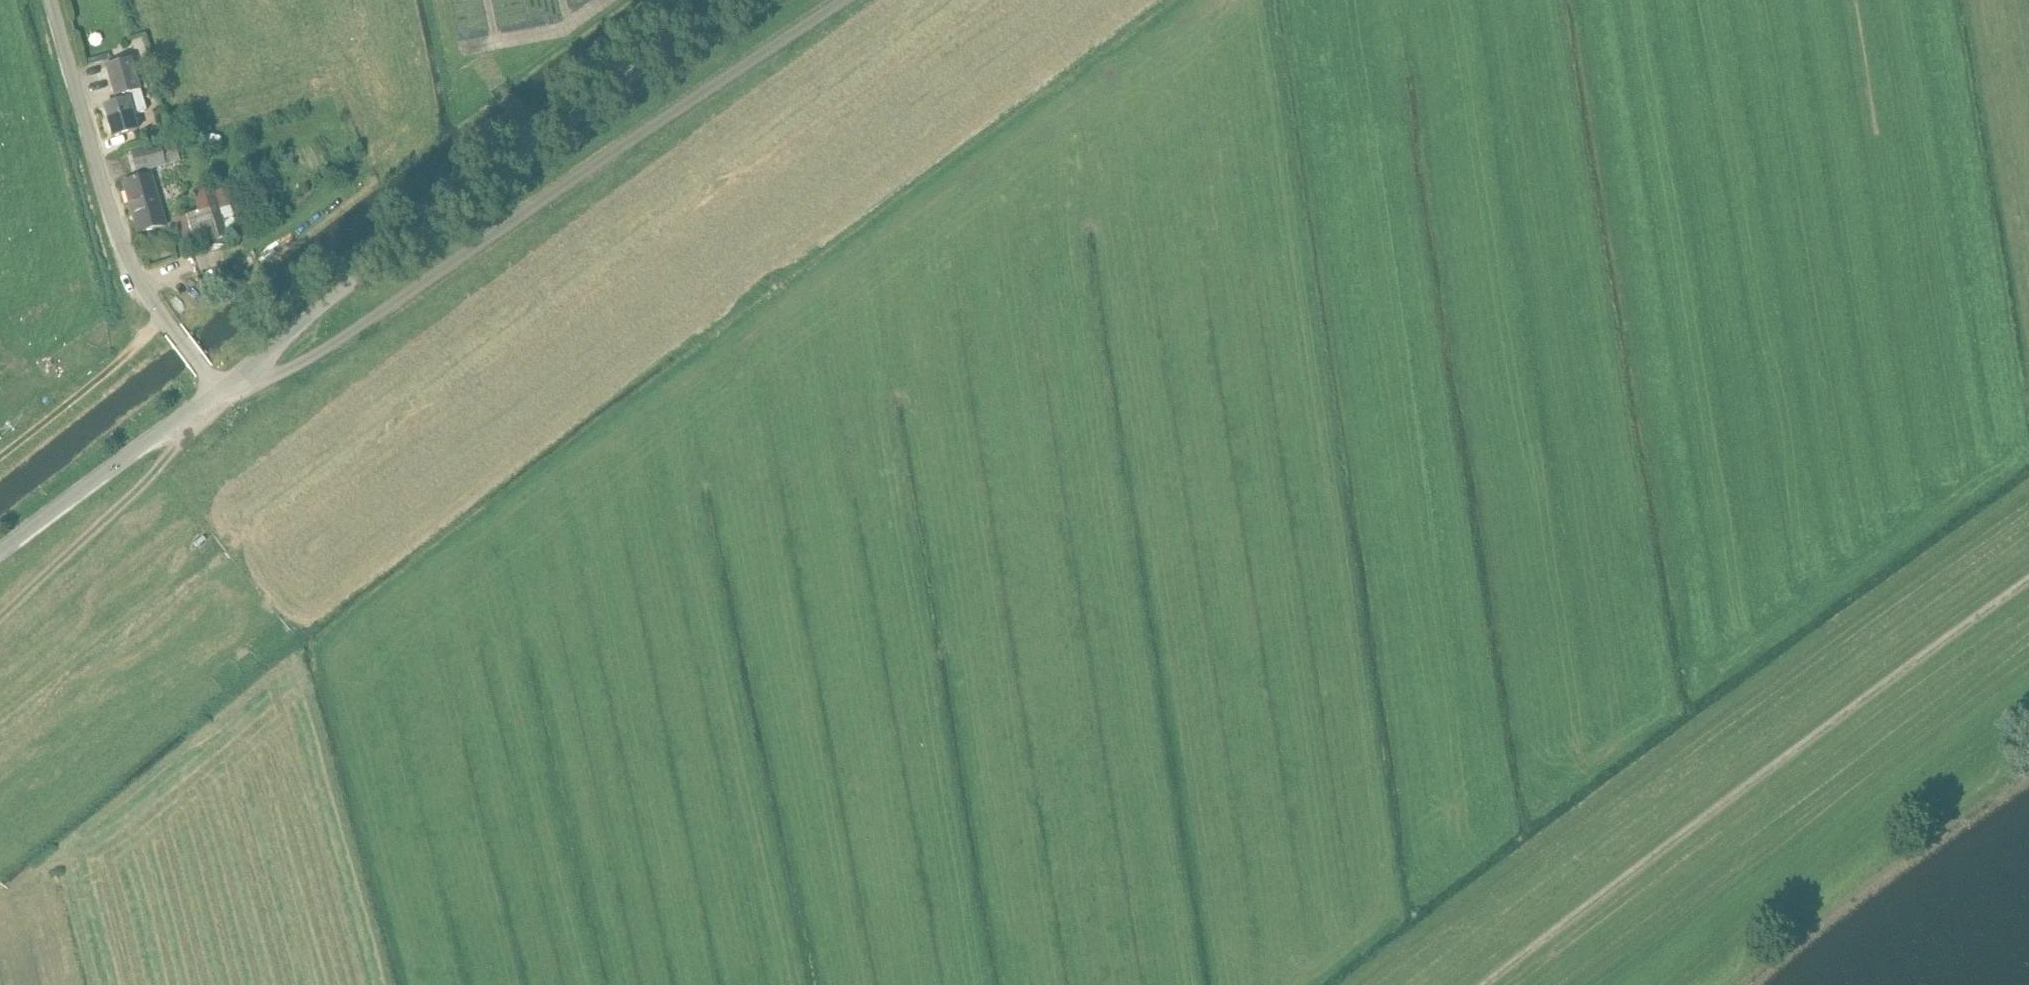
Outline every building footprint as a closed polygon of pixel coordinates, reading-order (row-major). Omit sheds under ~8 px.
[(133,59),(125,61),(106,66),(116,103),(103,106),(112,137),(125,134),(137,130),(132,115),(148,110),(133,59)] [(131,151),(138,173),(181,160),(174,138),(131,151)] [(335,146),(326,151),(332,161),(341,156),(335,146)] [(151,174),(123,182),(138,233),(166,225),(151,174)] [(186,214),(196,245),(228,235),(214,189),(205,191),(210,207),(186,214)]
